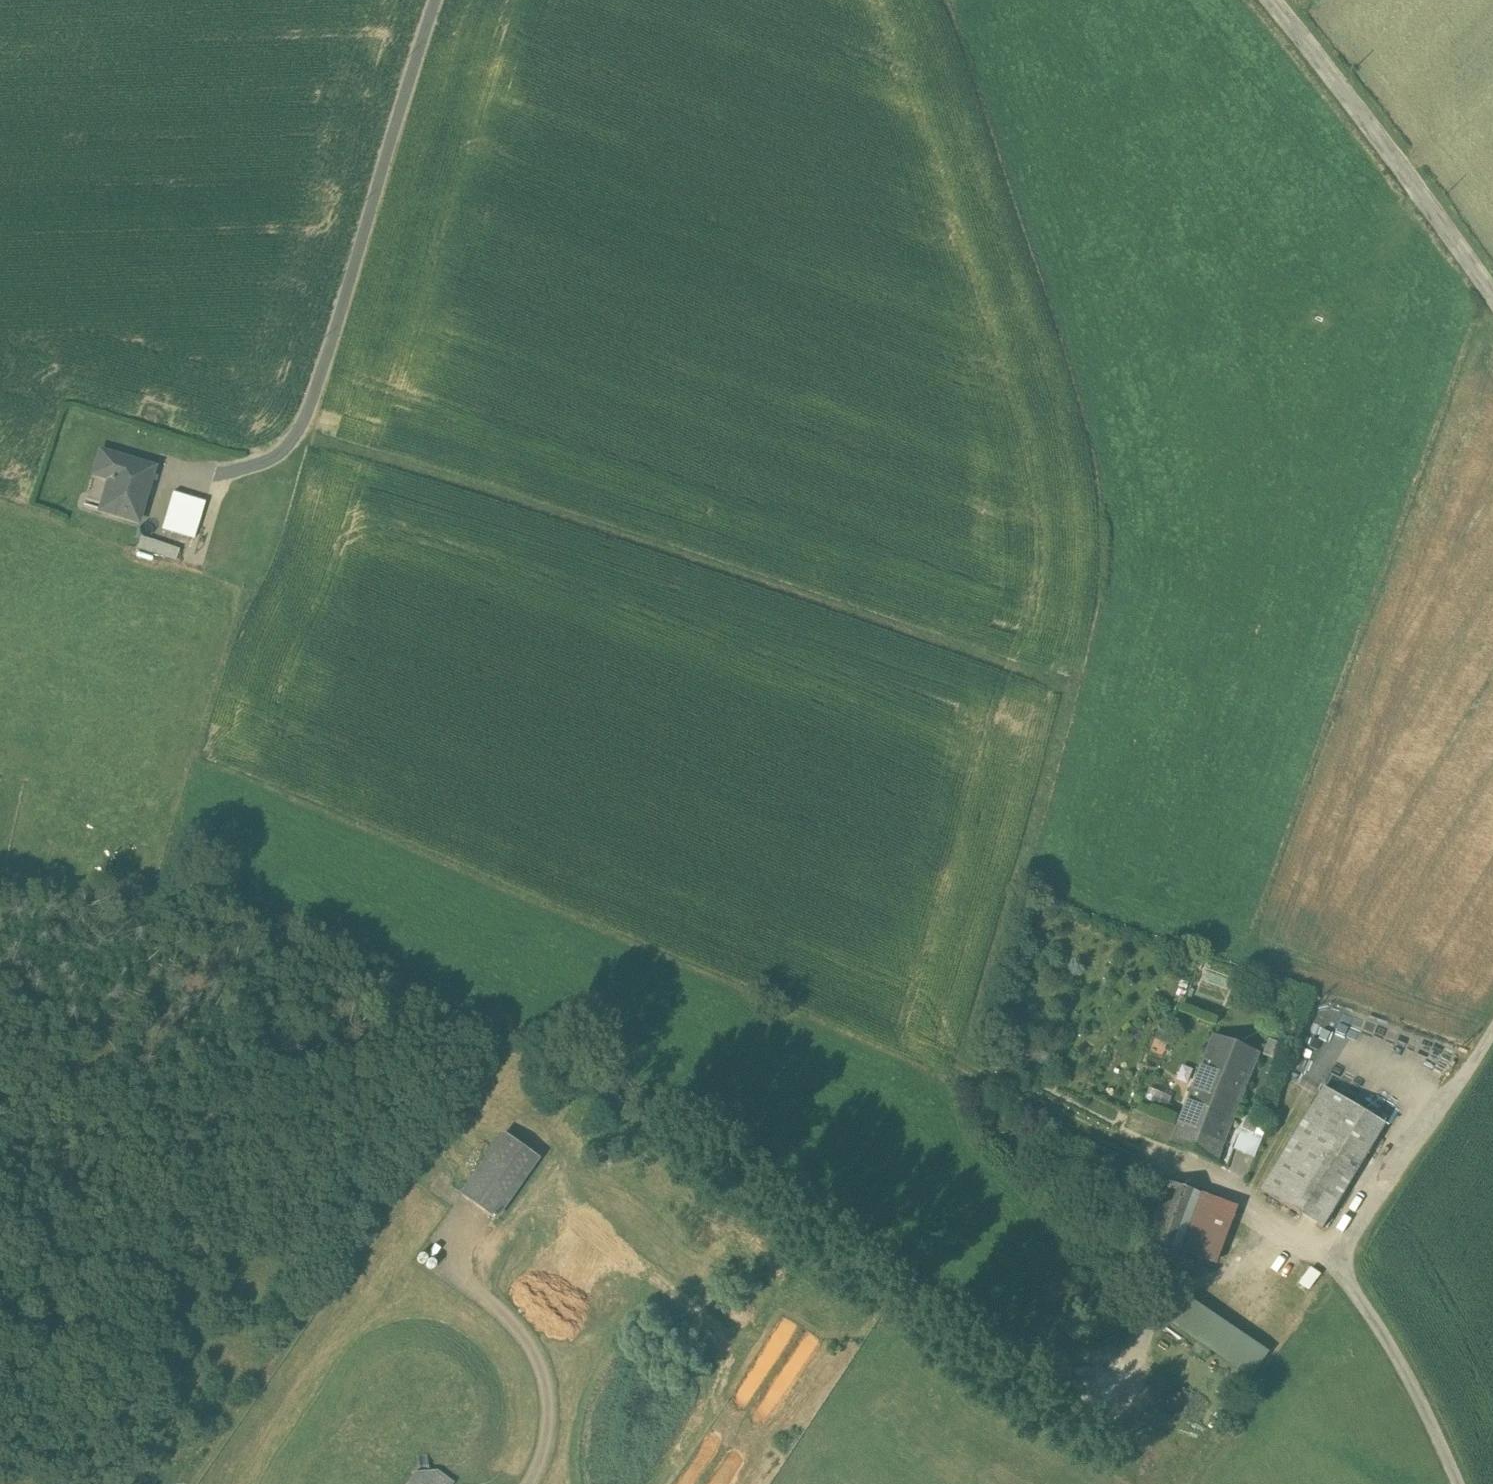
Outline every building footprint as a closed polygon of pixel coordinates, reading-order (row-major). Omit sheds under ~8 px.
[(110,479),(101,510),(137,521),(153,468),(101,453),(95,474),(110,479)] [(207,499),(174,489),(163,525),(197,535),(207,499)] [(141,538),(138,548),(159,554),(176,560),(179,550),(141,538)] [(1326,1009),(1290,1077),(1317,1091),(1353,1023),(1326,1009)] [(1179,1125),(1171,1145),(1216,1162),(1259,1053),(1214,1035),(1179,1125)] [(1286,1047),(1270,1041),(1263,1057),(1279,1063),(1286,1047)] [(1387,1124),(1325,1086),(1261,1191),(1324,1228),(1387,1124)] [(1165,1116),(1171,1098),(1156,1092),(1150,1110),(1165,1116)] [(1171,1145),(1179,1125),(1132,1107),(1124,1126),(1171,1145)] [(1267,1126),(1247,1117),(1233,1148),(1253,1157),(1267,1126)] [(502,1135),(460,1197),(495,1221),(537,1158),(502,1135)] [(1240,1206),(1148,1170),(1124,1229),(1216,1266),(1240,1206)] [(1314,1288),(1323,1269),(1313,1264),(1304,1283),(1314,1288)] [(1266,1358),(1182,1299),(1166,1322),(1250,1381),(1266,1358)] [(453,1483),(436,1471),(428,1472),(426,1456),(417,1457),(419,1474),(414,1474),(408,1483),(407,1483),(452,1483),(453,1483)]
